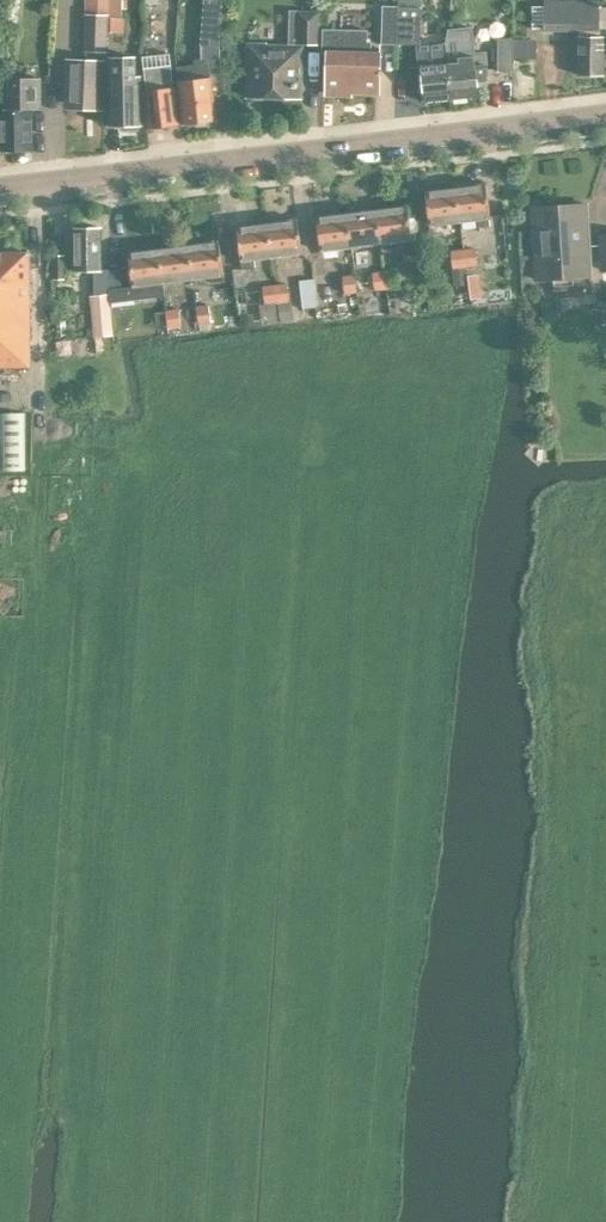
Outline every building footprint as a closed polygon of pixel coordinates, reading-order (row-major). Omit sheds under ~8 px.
[(19,0),(5,0),(4,21),(18,24),(19,0)] [(66,105),(103,107),(105,35),(105,28),(119,28),(121,28),(122,6),(122,0),(87,0),(86,60),(68,60),(66,105)] [(397,42),(416,43),(420,43),(422,5),(422,0),(399,0),(398,4),(397,42)] [(543,27),(543,28),(576,28),(575,70),(601,71),(601,35),(605,34),(605,3),(597,3),(597,0),(543,0),(543,5),(531,5),(531,27),(543,27)] [(382,4),(382,42),(391,42),(393,42),(397,42),(398,4),(382,4)] [(319,43),(319,9),(290,8),(288,41),(267,41),(267,40),(249,40),(248,72),(250,72),(249,95),(299,96),(300,42),(319,43)] [(175,64),(173,64),(179,121),(201,118),(202,123),(215,122),(208,74),(221,73),(219,44),(221,18),(203,17),(201,45),(202,56),(191,57),(192,61),(175,64)] [(443,40),(443,41),(448,96),(475,93),(473,77),(485,76),(483,53),(472,54),(470,26),(445,28),(443,40)] [(380,89),(381,49),(372,49),(372,39),(368,39),(368,28),(325,27),(324,50),(327,50),(325,88),(380,89)] [(495,68),(510,68),(510,35),(495,35),(495,68)] [(417,65),(409,66),(411,88),(420,87),(422,87),(424,98),(448,96),(443,41),(433,42),(420,43),(416,43),(417,63),(417,65)] [(143,87),(147,125),(151,124),(153,127),(161,126),(162,123),(175,122),(168,51),(141,54),(144,87),(143,87)] [(105,56),(105,61),(108,123),(119,122),(119,127),(136,126),(136,122),(139,122),(136,54),(105,56)] [(0,89),(0,149),(33,149),(32,108),(40,108),(40,77),(8,77),(8,89),(0,89)] [(455,185),(460,221),(478,219),(479,225),(489,224),(488,217),(490,217),(485,181),(455,185)] [(430,225),(460,221),(455,185),(425,189),(430,225)] [(406,203),(376,207),(380,242),(411,238),(406,203)] [(532,205),(535,278),(587,275),(584,203),(532,205)] [(346,210),(350,246),(380,242),(376,207),(346,210)] [(320,249),(350,246),(346,210),(316,214),(320,249)] [(266,221),(271,257),(299,254),(296,218),(266,221)] [(253,259),(269,257),(271,257),(266,221),(235,224),(240,262),(241,269),(254,267),(253,259)] [(101,227),(74,227),(75,269),(94,269),(94,293),(109,293),(109,286),(108,268),(101,268),(101,227)] [(435,231),(424,232),(425,247),(436,246),(435,231)] [(188,243),(192,278),(209,276),(209,281),(221,280),(221,274),(223,274),(218,239),(188,243)] [(188,243),(158,247),(163,282),(177,280),(192,278),(188,243)] [(421,244),(402,246),(405,268),(424,266),(421,244)] [(158,247),(128,251),(132,286),(134,297),(164,293),(163,282),(158,247)] [(480,296),(476,263),(475,248),(463,249),(470,298),(480,296)] [(455,300),(468,299),(468,298),(470,298),(463,249),(450,251),(455,300)] [(28,366),(28,252),(0,252),(0,366),(28,366)] [(65,253),(52,253),(52,277),(65,277),(65,253)] [(120,267),(108,268),(109,286),(122,285),(120,267)] [(383,271),(385,287),(396,286),(395,270),(383,271)] [(375,294),(384,293),(383,287),(385,287),(383,271),(371,272),(373,288),(374,288),(375,294)] [(355,273),(353,273),(343,274),(345,292),(357,291),(355,273)] [(298,281),(301,310),(315,308),(312,280),(298,281)] [(274,284),(276,301),(278,319),(290,318),(285,282),(274,284)] [(276,301),(274,284),(262,285),(264,303),(276,301)] [(109,293),(94,295),(98,335),(113,333),(109,293)] [(197,304),(199,323),(211,321),(209,303),(197,304)] [(166,309),(169,326),(180,324),(178,307),(166,309)] [(0,412),(0,469),(23,469),(24,412),(0,412)]
